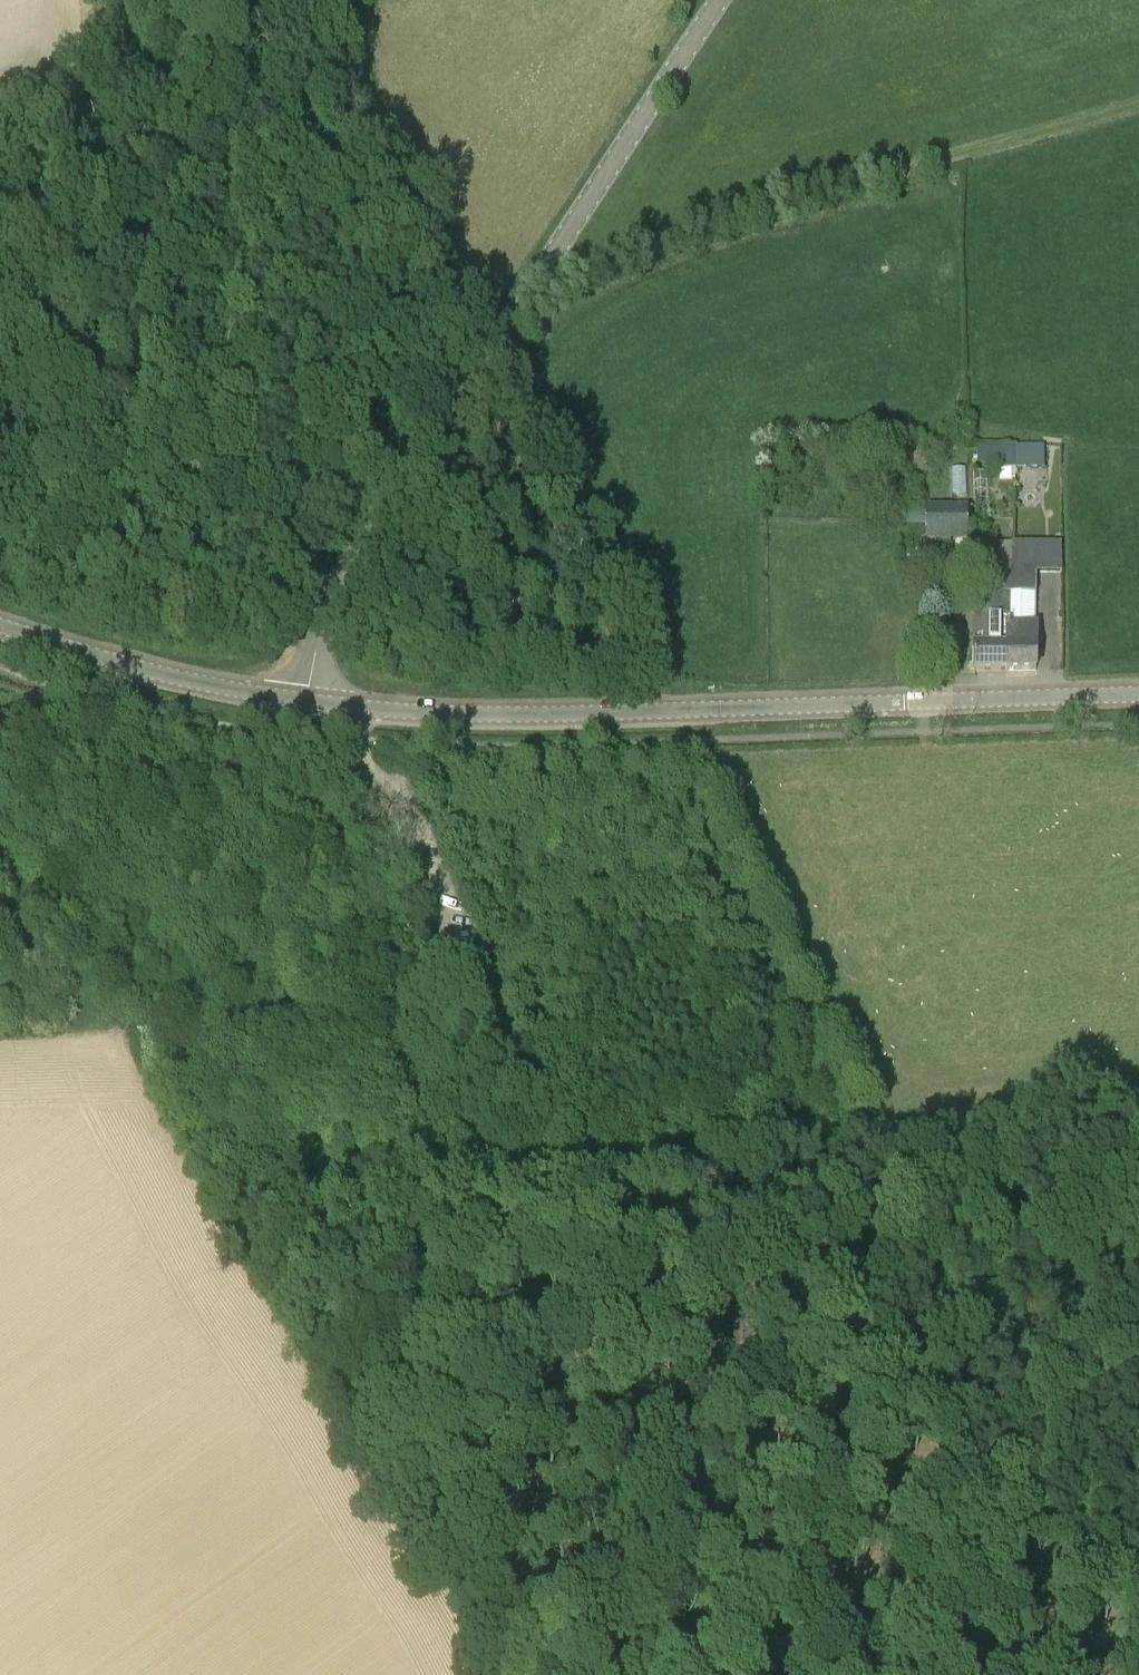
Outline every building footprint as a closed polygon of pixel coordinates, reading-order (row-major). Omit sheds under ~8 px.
[(1015,469),(1016,446),(1000,445),(1000,447),(978,447),(977,465),(1000,465),(1000,470),(1015,469)] [(1046,469),(1045,447),(1016,446),(1015,469),(1046,469)] [(926,507),(926,541),(968,541),(968,508),(926,507)] [(1062,543),(1048,543),(1013,543),(1013,544),(1012,544),(1011,569),(1010,625),(1007,625),(1008,671),(1036,671),(1036,649),(1037,626),(1035,626),(1036,573),(1048,573),(1062,573),(1062,543)] [(1010,625),(1011,569),(997,569),(975,569),(974,650),(975,672),(1008,671),(1007,625),(1010,625)]
